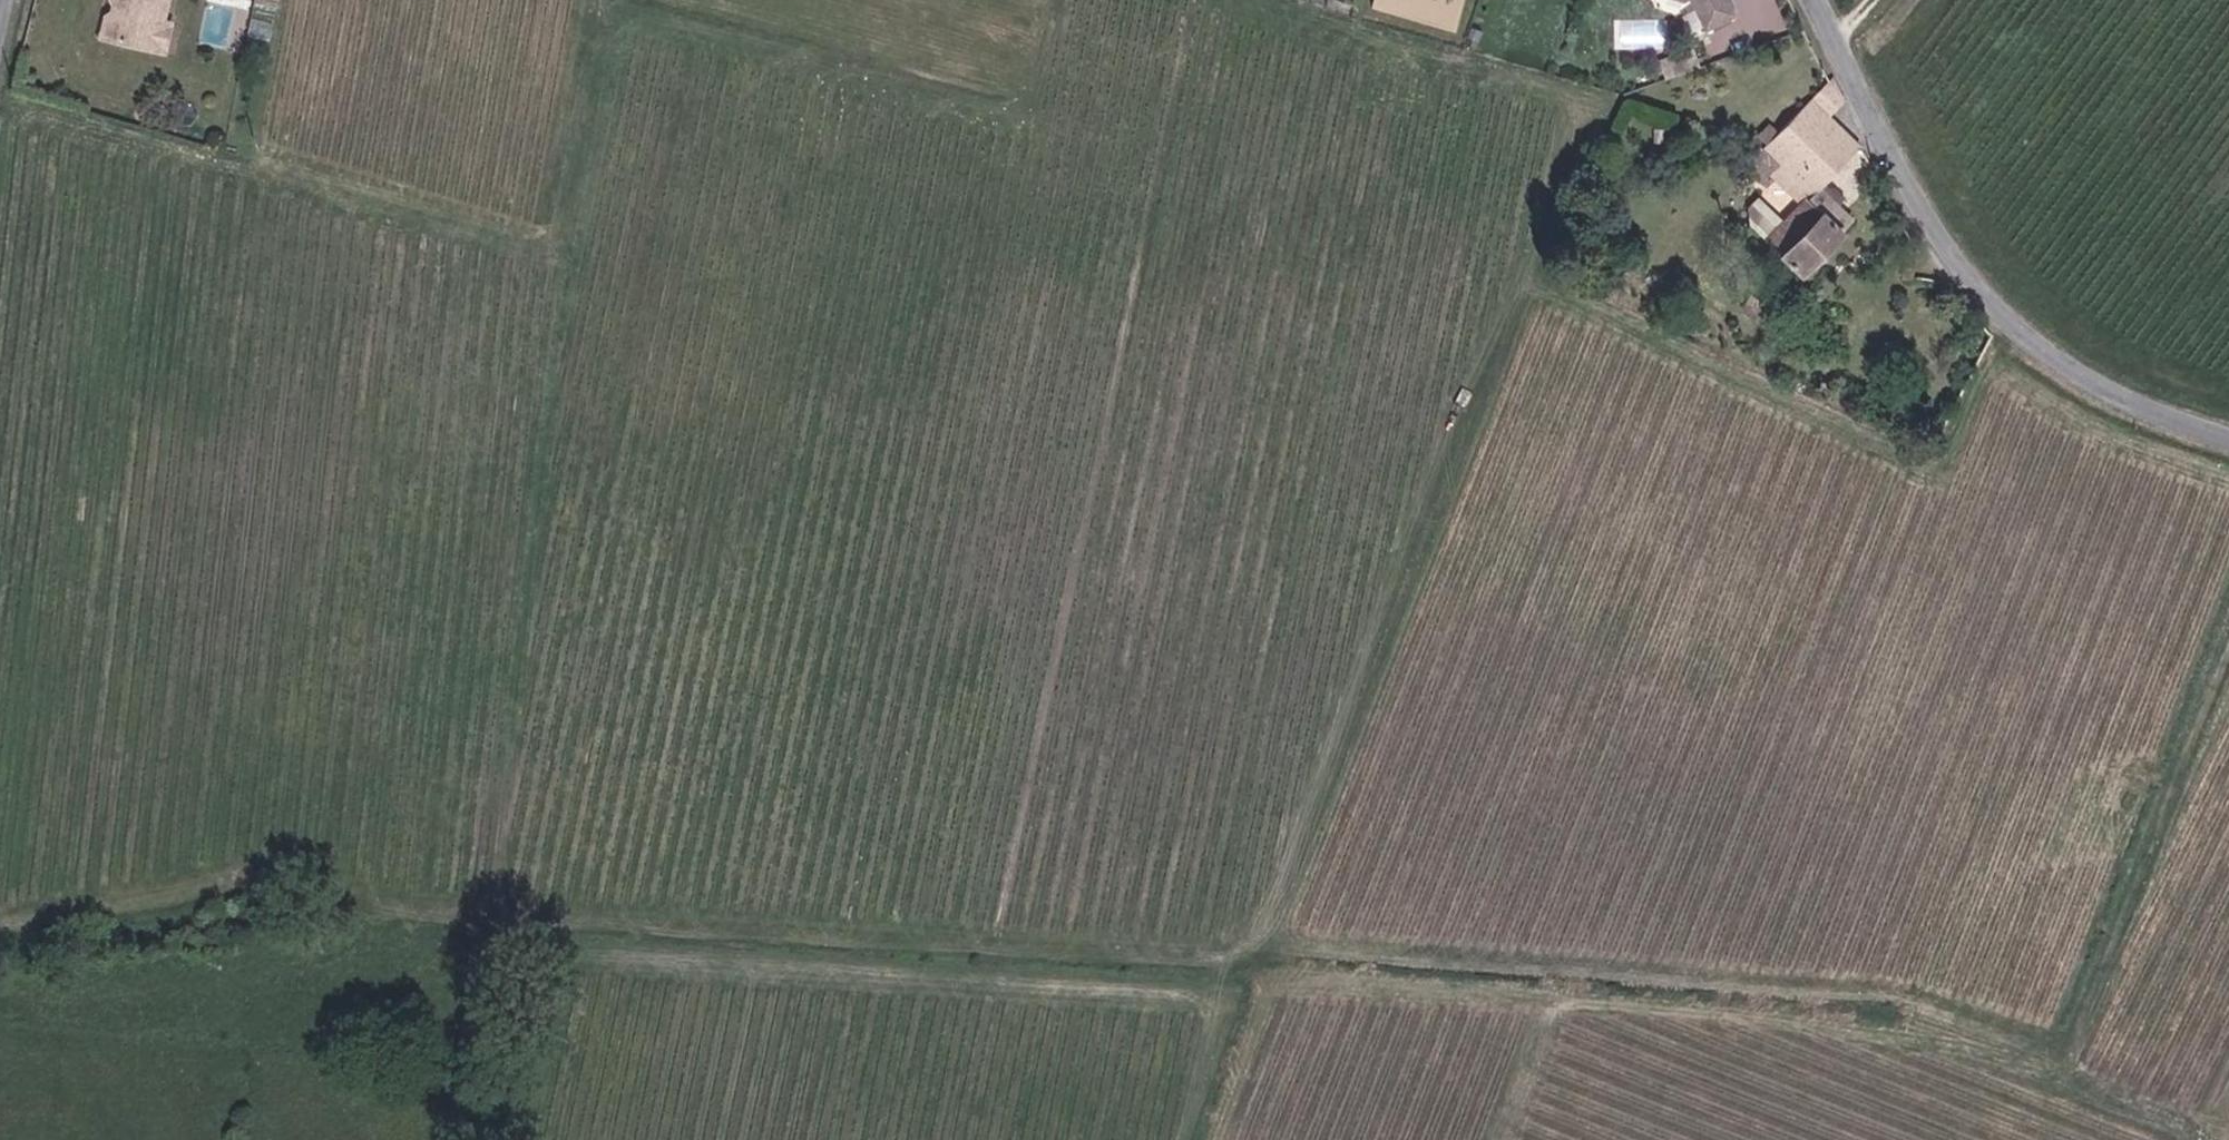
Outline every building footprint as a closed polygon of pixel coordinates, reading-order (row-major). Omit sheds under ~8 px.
[(109,39),(118,2),(122,3),(123,0),(110,0),(101,38),(109,39)] [(122,3),(118,2),(109,39),(150,50),(156,25),(163,24),(168,0),(123,0),(122,3)] [(1383,13),(1468,20),(1470,0),(1384,0),(1383,13)] [(1709,27),(1736,14),(1729,0),(1696,0),(1709,27)] [(174,27),(163,24),(156,25),(150,50),(167,52),(174,27)] [(1698,49),(1685,54),(1691,71),(1705,66),(1698,49)] [(1685,54),(1664,62),(1671,79),(1691,71),(1685,54)] [(1783,222),(1764,241),(1800,278),(1843,233),(1841,232),(1852,220),(1819,191),(1861,147),(1829,119),(1844,101),(1832,77),(1759,151),(1776,165),(1767,175),(1799,205),(1783,222)] [(1746,224),(1764,241),(1783,222),(1759,198),(1747,209),(1754,216),(1746,224)]
